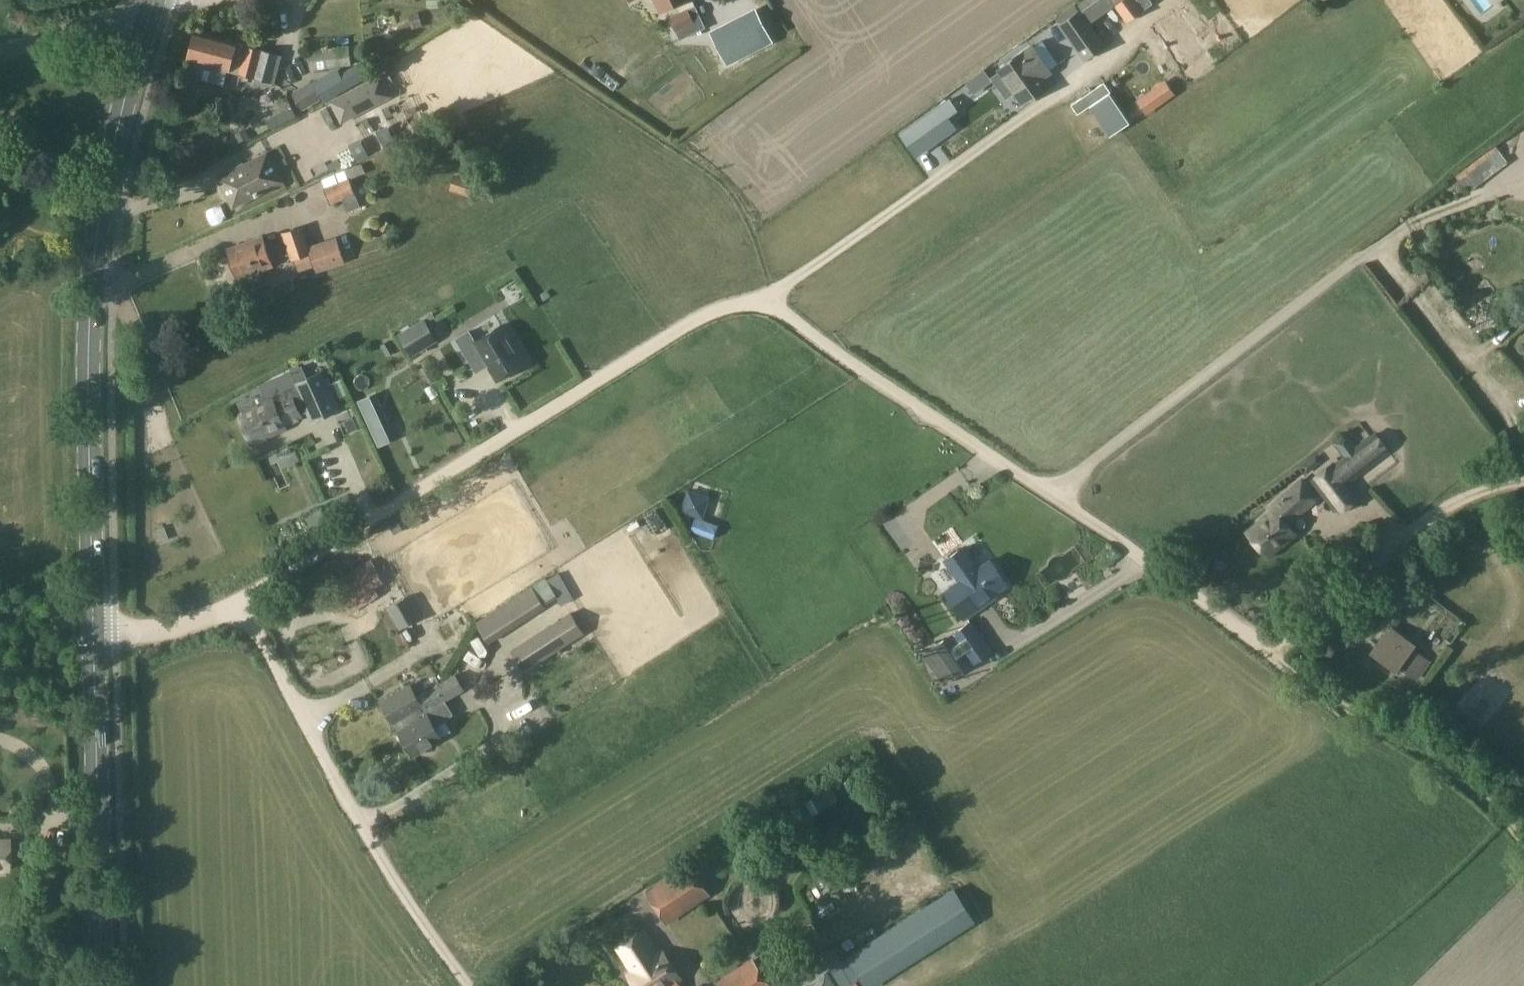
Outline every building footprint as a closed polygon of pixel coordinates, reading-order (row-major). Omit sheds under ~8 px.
[(672,6),(672,7),(685,0),(654,0),(656,3),(656,2),(660,12),(672,6)] [(704,28),(692,0),(677,7),(680,12),(668,17),(678,39),(704,28)] [(1114,5),(1126,22),(1152,3),(1150,0),(1121,0),(1117,3),(1114,5)] [(1060,24),(1078,11),(1074,4),(1055,17),(1060,24)] [(772,42),(755,8),(710,32),(727,65),(772,42)] [(1080,9),(1060,24),(1058,25),(1083,61),(1105,45),(1080,9)] [(1181,12),(1153,28),(1168,52),(1170,51),(1189,81),(1212,67),(1193,36),(1195,35),(1181,12)] [(418,13),(408,15),(412,29),(422,26),(418,13)] [(194,31),(187,59),(273,82),(280,56),(244,46),(244,45),(194,31)] [(349,46),(308,50),(310,71),(351,67),(349,46)] [(998,73),(991,78),(1006,99),(1014,93),(1022,104),(1048,86),(1043,78),(1051,72),(1033,47),(1032,46),(1024,52),(1023,52),(997,71),(998,73)] [(336,71),(314,83),(323,98),(323,100),(363,78),(359,68),(339,77),(336,71)] [(380,74),(329,101),(340,123),(392,95),(386,86),(380,74)] [(1164,80),(1136,101),(1146,114),(1174,94),(1164,80)] [(313,81),(292,93),(300,111),(323,98),(314,83),(313,81)] [(1083,96),(1071,104),(1077,114),(1090,106),(1109,93),(1103,84),(1083,96)] [(1129,124),(1109,93),(1090,106),(1109,136),(1129,124)] [(949,101),(902,134),(916,155),(954,128),(946,118),(956,111),(949,101)] [(245,129),(234,134),(238,143),(249,138),(245,129)] [(363,144),(351,150),(357,162),(369,156),(363,144)] [(1509,173),(1521,173),(1521,151),(1509,151),(1509,173)] [(266,153),(250,162),(264,190),(271,187),(273,191),(283,186),(266,153)] [(1477,157),(1454,174),(1467,193),(1491,176),(1477,157)] [(264,190),(250,162),(217,178),(232,207),(264,190)] [(454,174),(449,190),(474,199),(479,183),(454,174)] [(349,180),(348,179),(325,188),(331,203),(342,199),(354,194),(355,194),(349,180)] [(354,194),(342,199),(347,212),(360,207),(354,194)] [(473,214),(476,205),(455,196),(451,204),(473,214)] [(316,198),(299,206),(312,235),(330,227),(316,198)] [(382,219),(378,229),(387,234),(392,224),(382,219)] [(309,255),(315,273),(345,263),(336,236),(308,246),(301,226),(281,233),(290,261),(309,255)] [(263,237),(227,249),(237,278),(240,277),(246,291),(264,285),(259,271),(272,266),(263,237)] [(314,274),(316,285),(346,278),(343,267),(314,274)] [(423,318),(397,334),(411,357),(437,341),(423,318)] [(475,341),(469,331),(456,339),(471,363),(482,356),(497,381),(525,364),(502,325),(475,341)] [(389,340),(380,346),(386,357),(396,352),(389,340)] [(259,386),(261,391),(237,402),(241,412),(238,414),(251,444),(284,430),(283,427),(303,419),(301,414),(307,412),(295,384),(306,379),(301,367),(259,386)] [(323,372),(306,379),(295,384),(307,412),(311,422),(339,409),(335,400),(329,385),(323,372)] [(340,380),(329,385),(335,400),(347,395),(345,393),(340,380)] [(363,385),(345,393),(347,395),(366,439),(384,432),(363,385)] [(301,425),(270,436),(274,447),(305,435),(301,425)] [(1334,461),(1309,480),(1335,513),(1359,494),(1349,482),(1388,453),(1373,433),(1355,447),(1354,445),(1346,435),(1334,445),(1342,455),(1343,457),(1335,463),(1334,461)] [(1301,467),(1307,475),(1322,462),(1316,454),(1301,467)] [(1271,511),(1247,531),(1268,556),(1293,534),(1286,524),(1317,497),(1302,479),(1268,508),(1271,511)] [(687,490),(680,512),(703,519),(710,497),(687,490)] [(961,548),(943,561),(958,582),(949,589),(967,616),(994,597),(991,594),(1005,585),(988,561),(975,570),(970,564),(972,563),(961,548)] [(314,573),(333,603),(363,585),(357,575),(366,570),(353,549),(344,555),(314,573)] [(531,588),(505,604),(518,624),(543,608),(542,606),(531,588)] [(995,615),(1009,602),(1001,594),(987,607),(995,615)] [(408,595),(386,608),(398,630),(399,630),(421,618),(408,595)] [(583,634),(569,612),(510,650),(525,672),(583,634)] [(491,613),(477,622),(490,642),(504,633),(491,613)] [(992,651),(971,620),(921,654),(943,685),(992,651)] [(1390,628),(1372,653),(1396,670),(1396,671),(1397,671),(1400,666),(1413,675),(1425,659),(1412,650),(1416,644),(1415,643),(1414,645),(1390,628)] [(1315,644),(1314,657),(1333,658),(1334,646),(1315,644)] [(438,683),(435,688),(442,702),(463,689),(455,675),(440,684),(440,683),(439,683),(438,683)] [(428,699),(420,704),(409,686),(380,702),(392,722),(394,721),(399,731),(407,727),(405,721),(441,702),(442,702),(435,688),(438,683),(424,691),(428,699)] [(407,727),(399,731),(398,731),(413,756),(441,740),(433,726),(453,715),(445,700),(442,702),(441,702),(405,721),(407,727)] [(689,867),(648,892),(666,920),(707,895),(689,867)] [(678,981),(680,980),(662,953),(657,956),(642,932),(617,949),(633,972),(628,975),(635,985),(670,985),(678,981)] [(973,957),(983,953),(975,936),(965,941),(973,957)] [(714,985),(768,985),(753,962),(714,985)] [(826,970),(805,983),(807,985),(836,985),(826,970)] [(925,981),(920,972),(906,980),(909,985),(916,985),(925,981)]
